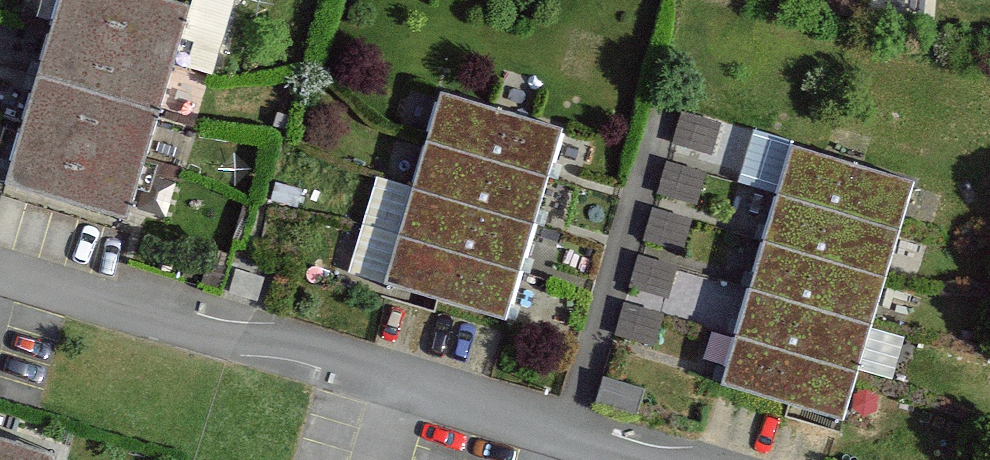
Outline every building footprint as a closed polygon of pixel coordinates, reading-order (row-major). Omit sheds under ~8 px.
[(39,78),(154,111),(169,59),(209,70),(229,0),(197,0),(194,10),(160,0),(61,0),(39,78)] [(124,216),(154,111),(39,78),(8,182),(124,216)] [(442,97),(428,143),(546,178),(560,131),(442,97)] [(428,143),(414,190),(532,224),(546,178),(428,143)] [(794,148),(780,195),(897,229),(911,183),(794,148)] [(378,179),(364,226),(519,271),(532,224),(414,190),(378,179)] [(780,195),(766,243),(882,278),(897,229),(780,195)] [(364,226),(351,269),(506,314),(519,271),(364,226)] [(766,243),(752,289),(868,324),(882,278),(766,243)] [(717,306),(723,269),(643,256),(637,293),(717,306)] [(752,289),(737,337),(854,372),(868,324),(752,289)] [(656,340),(667,311),(631,298),(621,327),(656,340)] [(737,337),(724,381),(840,416),(854,372),(737,337)] [(0,440),(0,459),(51,459),(52,455),(0,440)]
